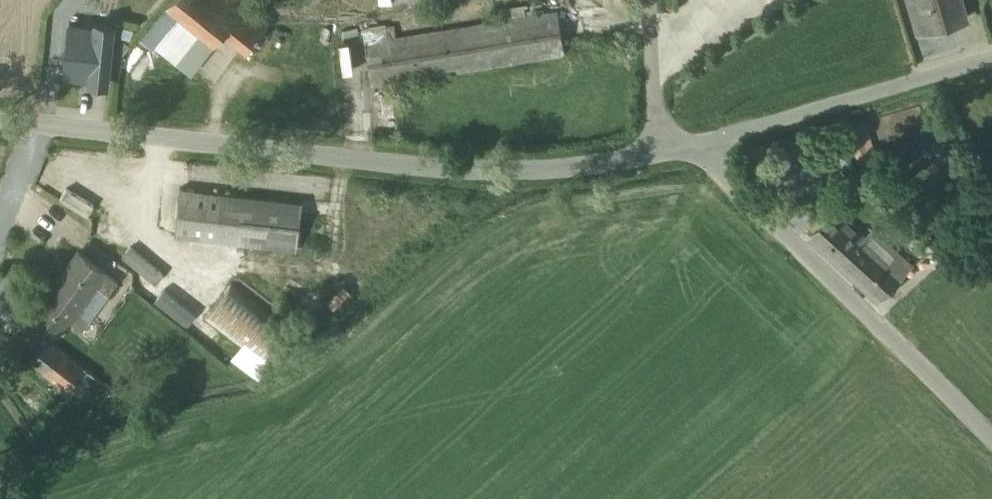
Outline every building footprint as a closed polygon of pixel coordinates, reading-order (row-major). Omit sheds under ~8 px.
[(138,36),(151,47),(154,45),(191,74),(222,33),(245,51),(270,18),(247,0),(168,0),(138,36)] [(915,30),(948,22),(948,23),(966,17),(961,0),(907,0),(915,30)] [(563,52),(556,11),(533,14),(533,9),(541,7),(540,2),(529,4),(529,8),(526,10),(526,13),(525,14),(524,7),(527,6),(526,4),(498,8),(500,18),(470,23),(395,35),(393,23),(385,24),(385,22),(384,22),(363,26),(372,83),(563,52)] [(92,23),(69,22),(63,75),(89,77),(88,81),(106,83),(112,22),(92,20),(92,23)] [(122,39),(111,52),(119,57),(129,45),(122,39)] [(296,249),(302,200),(179,187),(174,236),(296,249)] [(832,210),(807,238),(877,301),(911,263),(871,227),(864,235),(860,232),(858,233),(832,210)] [(111,302),(121,288),(116,284),(118,282),(106,273),(107,272),(76,249),(38,300),(39,301),(24,322),(52,343),(68,322),(69,323),(70,322),(81,330),(105,298),(111,302)] [(293,333),(228,283),(201,318),(239,346),(230,357),(255,377),(293,333)] [(116,308),(106,301),(97,313),(107,320),(116,308)] [(68,387),(77,394),(92,375),(83,368),(84,366),(45,338),(29,361),(66,389),(68,387)]
